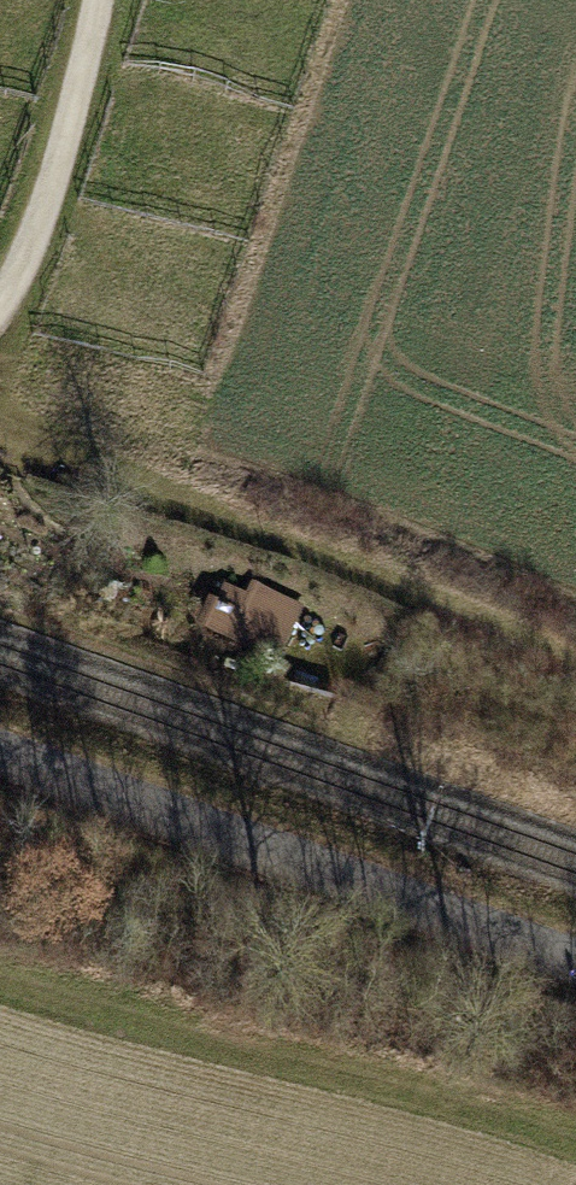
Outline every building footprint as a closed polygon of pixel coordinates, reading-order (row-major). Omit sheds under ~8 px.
[(195,595),(181,626),(271,666),(297,607),(243,583),(238,594),(214,583),(206,600),(195,595)]
